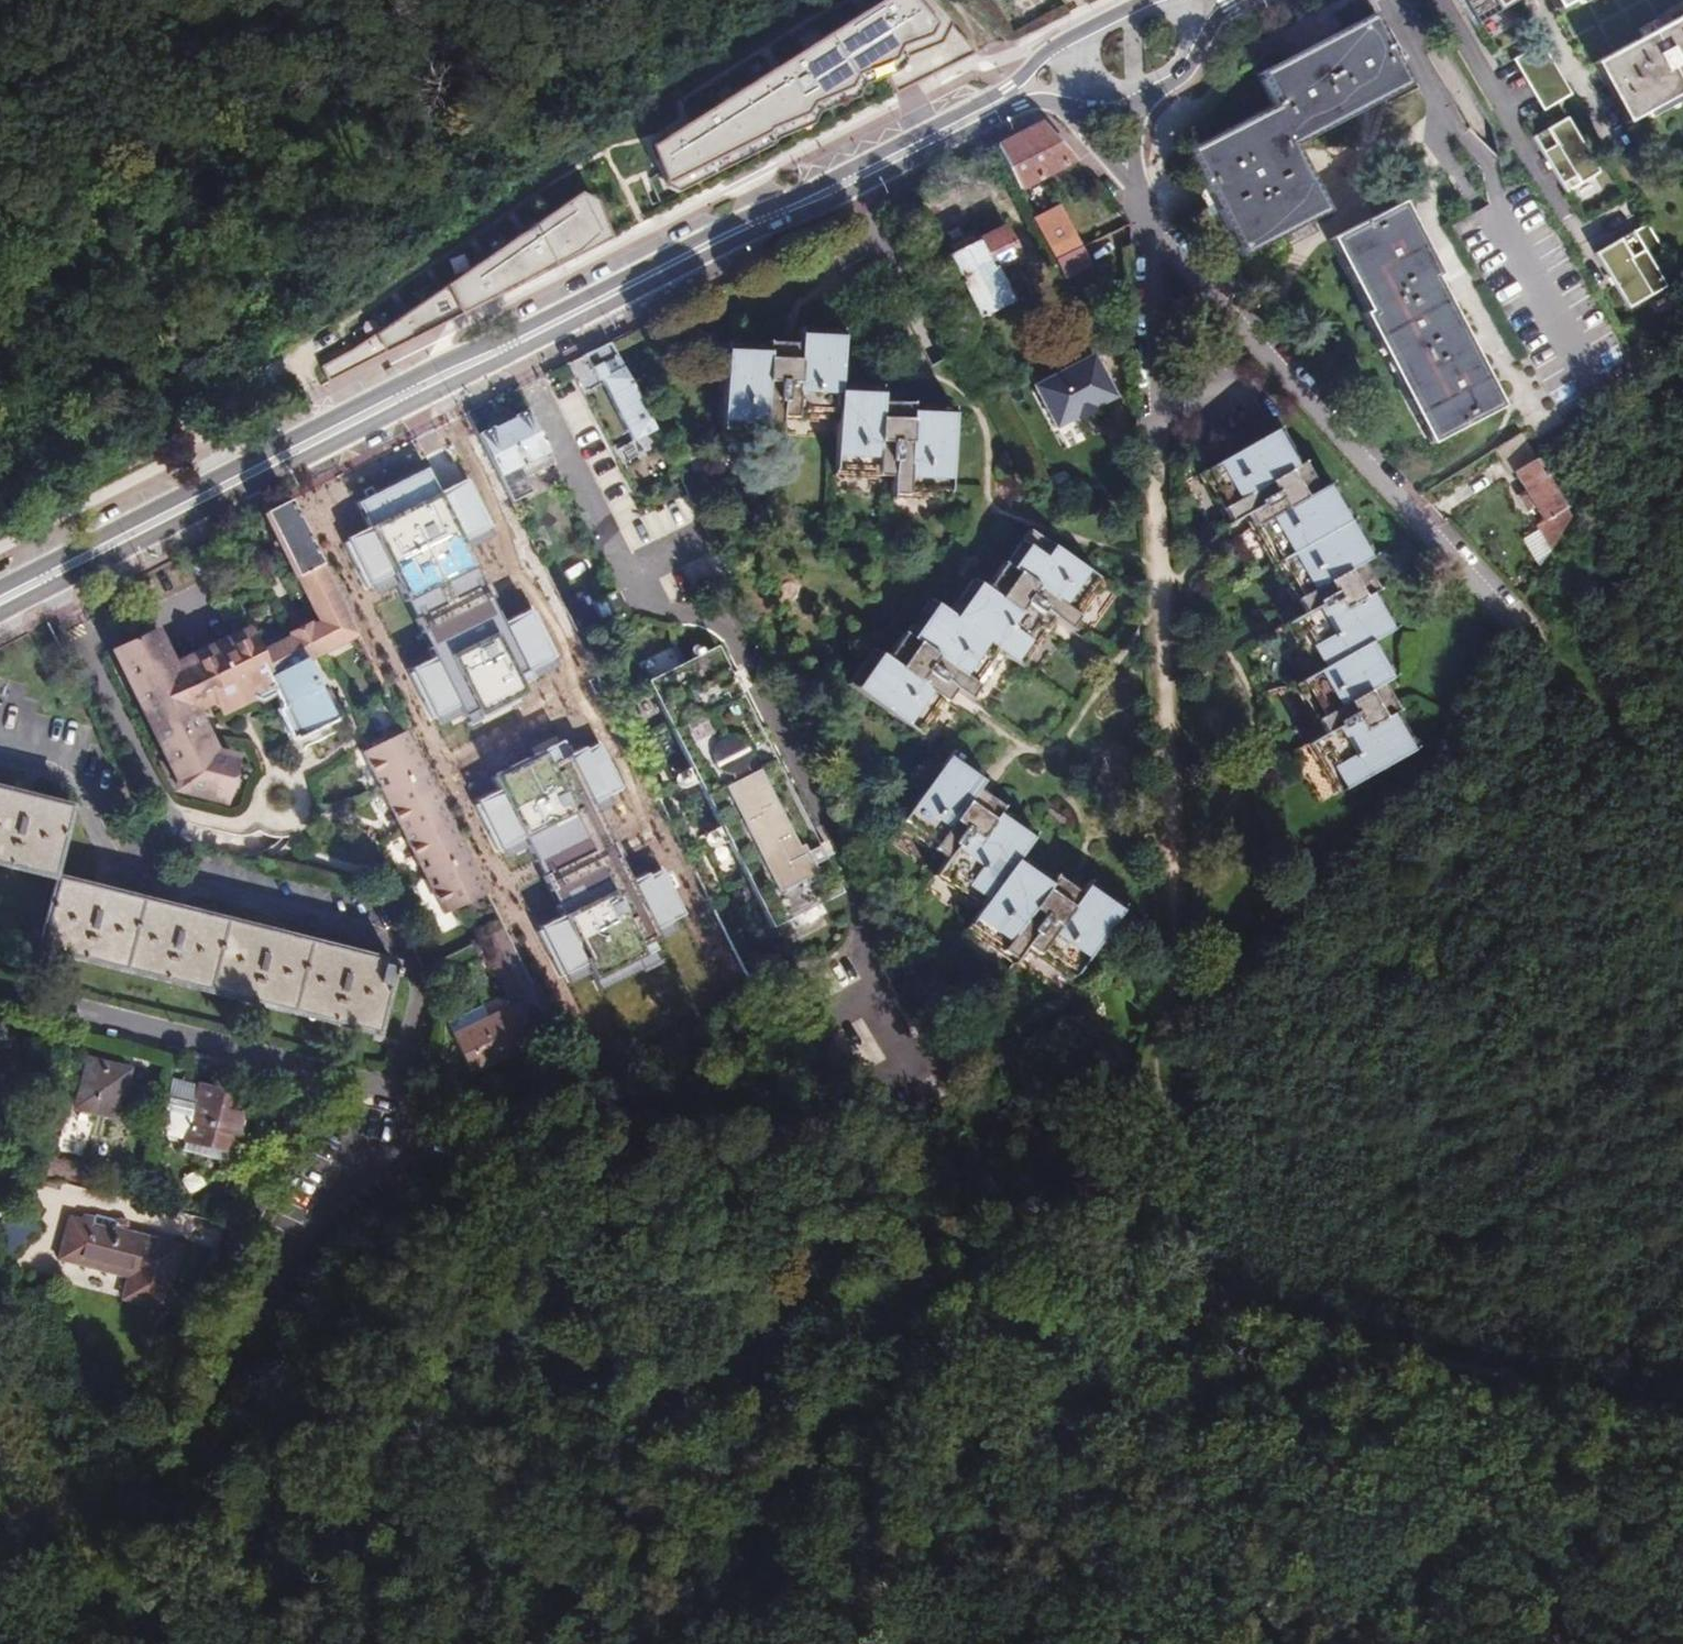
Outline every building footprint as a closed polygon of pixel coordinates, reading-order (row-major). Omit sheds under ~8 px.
[(867,89),(891,80),(901,97),(957,70),(981,58),(928,0),(891,0),(657,147),(671,170),(681,195),(733,169),(777,148),(780,142),(817,127),(822,117),(860,101),(867,89)] [(1473,26),(1514,0),(1457,0),(1473,26)] [(1360,20),(1363,25),(1372,20),(1369,15),(1360,20)] [(1360,20),(1298,53),(1301,58),(1363,25),(1360,20)] [(1372,20),(1363,25),(1400,86),(1405,83),(1372,20)] [(1363,25),(1301,58),(1337,119),(1400,86),(1363,25)] [(1540,43),(1513,59),(1543,109),(1570,93),(1540,43)] [(1612,89),(1644,147),(1682,126),(1682,51),(1612,89)] [(1301,58),(1298,53),(1256,75),(1259,81),(1301,58)] [(1337,119),(1301,58),(1259,81),(1271,105),(1273,110),(1187,155),(1199,178),(1207,192),(1236,247),(1306,212),(1309,218),(1325,210),(1291,143),(1337,119)] [(1184,150),(1187,155),(1273,110),(1271,105),(1184,150)] [(1600,171),(1566,116),(1533,136),(1548,161),(1545,162),(1549,169),(1552,167),(1567,191),(1600,171)] [(995,148),(1018,191),(1026,186),(1074,162),(1040,125),(995,148)] [(669,190),(681,195),(671,170),(657,147),(654,149),(669,190)] [(1198,197),(1207,192),(1199,178),(1190,184),(1198,197)] [(608,243),(584,194),(354,349),(362,366),(608,243)] [(600,203),(584,194),(608,243),(614,240),(600,203)] [(1399,203),(1389,209),(1430,276),(1437,273),(1399,203)] [(1430,276),(1389,209),(1334,238),(1370,307),(1364,311),(1427,425),(1486,386),(1429,277),(1430,276)] [(1239,253),(1309,218),(1306,212),(1236,247),(1239,253)] [(1648,220),(1597,251),(1612,276),(1614,279),(1616,282),(1631,306),(1668,283),(1651,255),(1664,246),(1648,220)] [(1051,232),(1043,236),(1063,272),(1085,257),(1088,254),(1080,240),(1070,222),(1051,232)] [(1003,223),(971,240),(965,230),(941,242),(979,317),(1011,300),(997,271),(1021,258),(1003,223)] [(1327,242),(1364,311),(1370,307),(1334,238),(1327,242)] [(1085,257),(1063,272),(1073,287),(1095,272),(1085,257)] [(1419,429),(1427,425),(1364,311),(1357,315),(1419,429)] [(725,345),(723,419),(747,420),(747,413),(764,415),(765,429),(778,430),(779,418),(779,411),(794,412),(794,399),(811,399),(810,404),(838,406),(838,420),(837,461),(860,462),(860,458),(876,459),(876,472),(891,472),(891,478),(891,493),(907,494),(908,477),(924,478),(924,484),(950,486),(953,411),(910,408),(910,403),(911,400),(895,399),(894,408),(881,407),(881,398),(881,385),(839,383),(840,332),(798,330),(797,339),(797,348),(783,347),(784,339),(766,338),(766,341),(765,346),(725,345)] [(797,339),(784,339),(783,347),(797,348),(797,339)] [(601,344),(583,354),(597,381),(601,379),(633,441),(653,431),(608,341),(601,344)] [(362,366),(354,349),(322,366),(329,382),(362,366)] [(1094,352),(1036,381),(1057,423),(1077,413),(1080,416),(1098,407),(1096,403),(1115,393),(1094,352)] [(1498,408),(1486,386),(1427,425),(1435,440),(1498,408)] [(895,399),(881,398),(881,407),(894,408),(895,399)] [(779,418),(838,420),(838,406),(810,404),(811,399),(794,399),(794,412),(779,411),(779,418)] [(519,421),(503,429),(526,476),(552,463),(527,413),(517,418),(519,421)] [(747,420),(723,419),(722,433),(778,436),(778,430),(765,429),(764,415),(747,413),(747,420)] [(1435,440),(1427,425),(1419,429),(1427,444),(1435,440)] [(1278,426),(1275,428),(1294,464),(1298,461),(1278,426)] [(1275,428),(1208,465),(1216,481),(1222,478),(1231,495),(1219,501),(1228,519),(1241,513),(1252,507),(1259,519),(1264,517),(1273,532),(1268,534),(1292,579),(1297,576),(1305,589),(1300,592),(1308,605),(1294,613),(1285,618),(1292,632),(1304,625),(1312,640),(1306,644),(1318,666),(1308,672),(1299,677),(1310,699),(1315,696),(1323,710),(1320,713),(1328,728),(1313,735),(1301,742),(1309,757),(1322,750),(1329,764),(1326,766),(1336,786),(1401,751),(1383,716),(1388,713),(1390,712),(1375,683),(1385,677),(1365,642),(1370,639),(1385,630),(1365,594),(1369,592),(1370,591),(1355,562),(1366,556),(1326,482),(1316,488),(1300,460),(1298,461),(1294,464),(1275,428)] [(501,487),(509,503),(534,491),(526,476),(503,429),(488,437),(485,433),(477,437),(501,487)] [(1519,435),(1495,449),(1542,526),(1565,511),(1519,435)] [(421,458),(391,474),(417,527),(447,512),(421,458)] [(836,475),(891,478),(891,472),(876,472),(876,459),(860,458),(860,462),(837,461),(836,475)] [(1216,481),(1208,465),(1198,470),(1224,521),(1228,519),(1219,501),(1231,495),(1222,478),(1216,481)] [(950,496),(950,486),(924,484),(924,478),(908,477),(907,494),(891,493),(891,496),(950,496)] [(1330,480),(1326,482),(1366,556),(1370,554),(1330,480)] [(509,503),(501,487),(469,503),(481,530),(472,535),(484,563),(485,562),(529,541),(509,503)] [(291,501),(266,513),(297,576),(296,577),(320,624),(310,629),(309,628),(294,634),(296,637),(262,653),(252,633),(246,636),(247,639),(223,651),(220,647),(174,670),(155,632),(116,652),(182,785),(180,794),(225,807),(236,762),(215,756),(191,705),(213,694),(219,706),(242,694),(249,694),(255,693),(257,692),(264,705),(273,701),(291,735),(294,733),(296,737),(338,716),(320,683),(323,681),(320,674),(317,675),(309,658),(358,634),(326,570),(291,501)] [(1241,513),(1294,613),(1308,605),(1300,592),(1305,589),(1297,576),(1292,579),(1268,534),(1273,532),(1264,517),(1259,519),(1252,507),(1241,513)] [(880,527),(879,530),(880,533),(881,535),(884,536),(887,536),(889,535),(891,532),(892,530),(891,527),(889,525),(887,524),(884,524),(882,525),(880,527)] [(1529,550),(1546,562),(1561,537),(1542,526),(1529,550)] [(1024,529),(1001,562),(1005,565),(1028,532),(1024,529)] [(871,651),(849,682),(910,724),(921,707),(918,705),(927,692),(932,695),(941,681),(953,688),(963,695),(972,682),(962,674),(970,662),(975,665),(990,644),(1001,651),(1009,656),(1022,638),(1017,635),(1028,621),(1030,622),(1041,609),(1053,618),(1067,626),(1076,614),(1063,605),(1072,592),(1076,594),(1091,573),(1028,532),(1005,565),(1001,562),(999,561),(980,587),(971,580),(947,614),(942,610),(928,602),(904,635),(901,632),(899,631),(879,657),(871,651)] [(500,592),(543,570),(529,541),(485,562),(500,592)] [(358,634),(387,693),(416,676),(424,672),(416,658),(399,667),(377,623),(379,623),(346,560),(326,570),(358,634)] [(575,633),(543,570),(500,592),(477,604),(525,704),(530,701),(560,687),(593,671),(575,633)] [(1104,582),(1091,573),(1076,594),(1072,592),(1063,605),(1076,614),(1067,626),(1071,629),(1104,582)] [(966,577),(942,610),(947,614),(971,580),(966,577)] [(1388,629),(1369,592),(1365,594),(1385,630),(1388,629)] [(395,615),(379,623),(377,623),(399,667),(416,658),(424,672),(437,666),(430,651),(446,643),(424,601),(407,609),(401,597),(388,603),(395,615)] [(923,599),(901,632),(904,635),(928,602),(923,599)] [(1021,664),(1053,618),(1041,609),(1030,622),(1028,621),(1017,635),(1022,638),(1009,656),(1021,664)] [(1280,621),(1308,672),(1318,666),(1306,644),(1312,640),(1304,625),(1292,632),(1285,618),(1280,621)] [(1389,675),(1370,639),(1365,642),(1385,677),(1389,675)] [(967,698),(1001,651),(990,644),(975,665),(970,662),(962,674),(972,682),(963,695),(967,698)] [(837,895),(714,647),(648,679),(771,928),(837,895)] [(844,679),(849,682),(871,651),(866,648),(844,679)] [(406,731),(419,757),(426,753),(439,746),(415,700),(426,694),(416,676),(387,693),(406,731)] [(1287,684),(1313,735),(1328,728),(1320,713),(1323,710),(1315,696),(1310,699),(1299,677),(1287,684)] [(921,733),(953,688),(941,681),(932,695),(927,692),(918,705),(921,707),(910,724),(921,733)] [(578,736),(560,687),(530,701),(548,749),(578,736)] [(1406,749),(1388,713),(1383,716),(1401,751),(1406,749)] [(441,801),(419,757),(406,731),(382,743),(382,746),(365,754),(444,916),(470,903),(486,895),(459,837),(441,801)] [(1322,794),(1336,786),(1326,766),(1329,764),(1322,750),(1309,757),(1301,742),(1297,745),(1322,794)] [(949,749),(947,753),(982,776),(985,772),(949,749)] [(426,753),(419,757),(441,801),(449,798),(426,753)] [(947,753),(907,816),(926,829),(928,825),(940,833),(932,845),(947,855),(944,859),(939,868),(952,878),(960,867),(973,876),(969,880),(990,893),(983,904),(976,916),(996,930),(998,925),(1012,935),(1005,945),(1021,955),(1028,946),(1031,943),(1041,951),(1050,937),(1064,947),(1061,952),(1082,966),(1123,902),(1088,879),(1082,888),(1077,896),(1066,889),(1071,881),(1055,871),(1054,873),(1051,878),(1017,855),(1020,850),(1032,832),(998,810),(1001,805),(1002,804),(988,794),(982,800),(971,793),(976,786),(982,776),(947,753)] [(988,794),(976,786),(971,793),(982,800),(988,794)] [(26,872),(27,866),(50,871),(49,879),(52,879),(70,808),(0,790),(0,866),(26,872)] [(1035,828),(1001,805),(998,810),(1032,832),(1035,828)] [(669,1025),(756,983),(664,814),(664,813),(626,832),(667,914),(646,925),(597,825),(529,859),(583,970),(603,962),(630,1016),(586,1037),(544,954),(524,965),(534,985),(530,986),(569,1064),(576,1077),(579,1083),(608,1067),(669,1025)] [(926,829),(907,816),(898,828),(944,859),(947,855),(932,845),(940,833),(928,825),(926,829)] [(1054,873),(1020,850),(1017,855),(1051,878),(1054,873)] [(26,872),(49,879),(50,871),(27,866),(26,872)] [(936,873),(983,904),(990,893),(969,880),(973,876),(960,867),(952,878),(939,868),(936,873)] [(1090,876),(1088,879),(1123,902),(1126,899),(1090,876)] [(38,949),(41,949),(43,944),(68,950),(66,956),(103,965),(104,960),(150,971),(149,977),(183,986),(184,981),(233,993),(232,999),(269,1009),(271,1003),(317,1015),(315,1020),(351,1030),(352,1024),(375,1029),(373,1035),(376,1036),(390,979),(396,981),(398,973),(392,971),(394,965),(57,879),(38,949)] [(1082,888),(1071,881),(1066,889),(1077,896),(1082,888)] [(477,919),(494,910),(486,895),(470,903),(477,919)] [(1018,960),(1021,955),(1005,945),(1012,935),(998,925),(996,930),(976,916),(969,927),(1018,960)] [(1075,977),(1082,966),(1061,952),(1064,947),(1050,937),(1041,951),(1031,943),(1028,946),(1075,977)] [(43,944),(41,949),(66,956),(68,950),(43,944)] [(103,965),(149,977),(150,971),(104,960),(103,965)] [(521,967),(530,986),(534,985),(524,965),(521,967)] [(183,986),(232,999),(233,993),(184,981),(183,986)] [(269,1009),(315,1020),(317,1015),(271,1003),(269,1009)] [(520,1005),(454,1038),(471,1073),(537,1040),(520,1005)] [(351,1030),(373,1035),(375,1029),(352,1024),(351,1030)] [(88,1059),(75,1108),(118,1120),(130,1070),(88,1059)] [(242,1100),(172,1081),(158,1135),(180,1141),(178,1151),(226,1164),(242,1100)] [(13,1262),(38,1229),(13,1207),(0,1224),(0,1244),(13,1262)] [(71,1220),(59,1258),(129,1277),(123,1298),(162,1307),(177,1247),(71,1220)]
